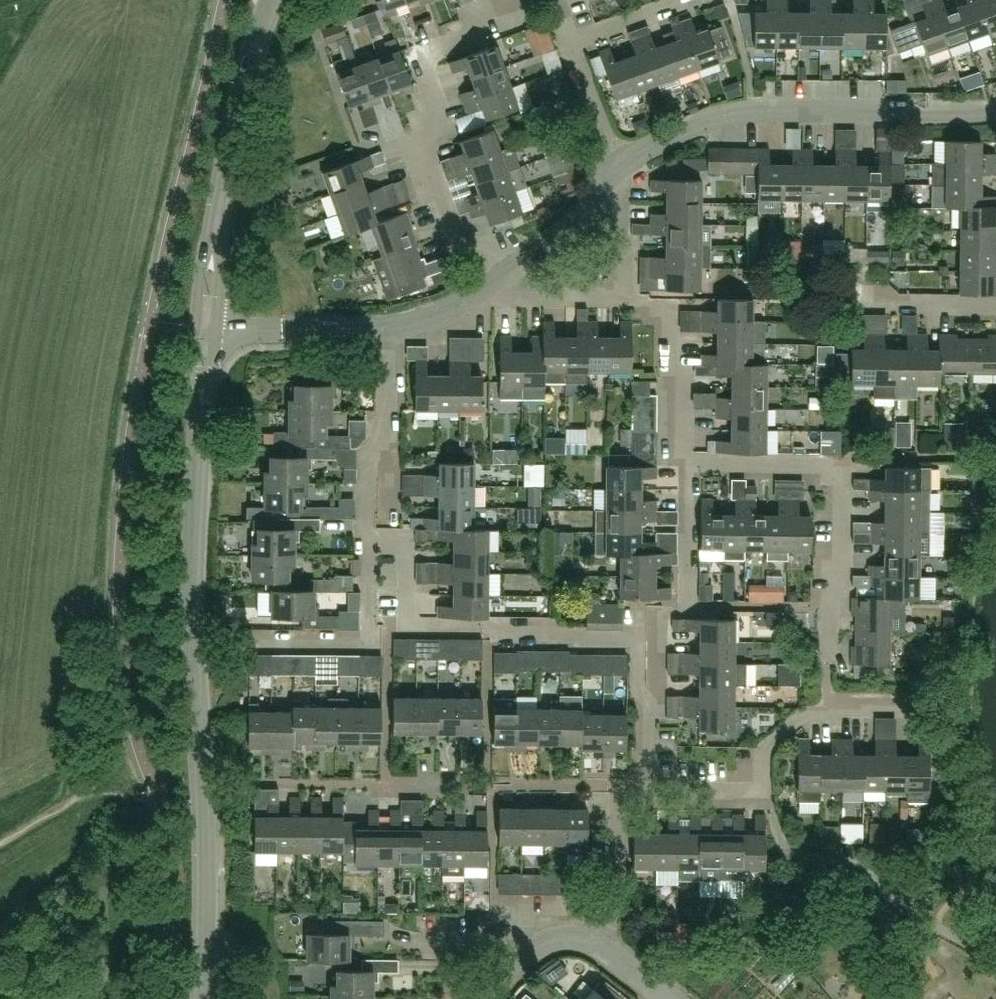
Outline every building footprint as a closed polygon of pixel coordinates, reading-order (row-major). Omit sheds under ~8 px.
[(408,2),(407,0),(383,0),(388,15),(398,11),(396,6),(408,2)] [(777,47),(778,0),(767,0),(767,12),(756,13),(756,47),(777,47)] [(777,47),(800,48),(800,12),(789,12),(788,0),(778,0),(777,47)] [(800,12),(800,48),(821,48),(821,0),(811,0),(811,4),(809,4),(809,12),(800,12)] [(843,48),(843,12),(833,13),(833,4),(832,4),(832,0),(821,0),(821,48),(843,48)] [(864,48),(864,0),(854,0),(854,12),(843,12),(843,48),(864,48)] [(864,48),(887,48),(887,14),(876,14),(876,0),(864,0),(864,48)] [(892,31),(900,52),(924,44),(928,55),(949,47),(932,0),(921,0),(922,3),(927,18),(916,22),(892,31)] [(969,40),(958,7),(947,11),(943,0),(932,0),(949,47),(969,40)] [(990,33),(978,0),(966,0),(968,4),(958,7),(969,40),(990,33)] [(990,33),(995,31),(995,0),(978,0),(990,33)] [(379,20),(376,12),(364,16),(367,24),(379,20)] [(355,29),(367,24),(364,16),(352,20),(355,29)] [(667,45),(678,78),(699,70),(682,23),(679,16),(670,19),(675,32),(664,36),(667,44),(667,45)] [(708,30),(697,34),(692,19),(682,23),(699,70),(720,63),(719,61),(733,56),(723,27),(709,32),(708,30)] [(322,31),(327,44),(348,37),(343,24),(322,31)] [(659,85),(678,78),(667,45),(657,48),(649,27),(639,31),(659,85)] [(626,59),(637,92),(659,85),(639,31),(629,34),(637,55),(626,59)] [(386,44),(390,55),(379,59),(391,92),(402,88),(404,93),(414,90),(396,40),(386,44)] [(472,80),(505,68),(497,47),(449,64),(453,74),(468,69),(472,80)] [(617,100),(637,92),(626,59),(616,63),(611,49),(600,53),(617,100)] [(373,104),(360,66),(359,67),(356,57),(334,64),(350,107),(361,102),(363,108),(373,104)] [(391,92),(379,59),(360,66),(373,104),(381,101),(379,96),(391,92)] [(505,68),(472,80),(475,89),(461,94),(465,105),(512,88),(505,68)] [(512,88),(465,105),(468,114),(482,109),(486,120),(519,108),(512,88)] [(551,132),(559,151),(570,147),(562,128),(551,132)] [(876,166),(868,166),(868,201),(867,201),(867,211),(890,211),(890,129),(876,129),(876,150),(879,150),(879,158),(876,158),(876,166)] [(462,142),(466,153),(442,162),(445,172),(501,152),(493,130),(462,142)] [(995,163),(995,153),(982,153),(982,140),(947,140),(947,162),(995,163)] [(722,147),(709,147),(709,174),(722,174),(722,147)] [(735,148),(722,147),(722,174),(734,174),(735,148)] [(501,152),(445,172),(449,182),(473,173),(477,184),(509,172),(519,168),(512,148),(501,152)] [(559,151),(545,157),(554,178),(575,170),(572,162),(567,148),(559,151)] [(746,148),(735,148),(734,174),(746,174),(746,148)] [(759,148),(746,148),(746,174),(759,175),(759,149),(759,148)] [(758,200),(781,200),(781,165),(771,165),(771,149),(759,149),(759,175),(758,200)] [(803,200),(803,150),(793,150),(793,166),(781,165),(781,200),(803,200)] [(803,150),(803,200),(824,201),(825,166),(814,166),(814,150),(803,150)] [(846,201),(846,151),(836,151),(836,166),(825,166),(824,201),(846,201)] [(867,201),(868,201),(868,166),(857,166),(857,151),(856,151),(846,151),(846,201),(867,201)] [(371,155),(357,161),(323,173),(332,195),(365,183),(361,172),(375,167),(371,155)] [(947,162),(935,162),(935,184),(981,185),(981,174),(995,174),(995,163),(947,162)] [(509,172),(477,184),(480,194),(456,203),(460,213),(470,209),(516,192),(527,188),(519,168),(509,172)] [(365,183),(332,195),(339,215),(407,191),(404,181),(369,194),(365,183)] [(668,203),(703,203),(703,181),(653,181),(653,192),(668,192),(668,203)] [(935,207),(960,207),(960,206),(995,206),(995,205),(995,196),(981,196),(981,185),(935,184),(935,207)] [(407,191),(339,215),(347,236),(373,227),(380,224),(379,223),(375,213),(411,200),(407,191)] [(516,192),(470,209),(473,218),(487,213),(491,224),(524,212),(516,192)] [(652,214),(652,224),(703,225),(703,203),(668,203),(668,214),(652,214)] [(960,207),(961,228),(995,228),(995,224),(995,218),(995,205),(995,206),(960,206),(960,207)] [(380,224),(373,227),(385,258),(417,246),(412,231),(416,230),(409,212),(379,223),(380,224)] [(668,235),(668,247),(711,247),(711,225),(703,225),(652,224),(652,225),(634,224),(634,235),(668,235)] [(995,250),(995,228),(961,228),(961,249),(995,250)] [(426,278),(432,275),(448,269),(444,257),(427,263),(426,259),(423,261),(417,246),(385,258),(395,286),(399,297),(429,287),(426,278)] [(643,267),(703,267),(703,268),(711,268),(711,247),(668,247),(668,258),(643,257),(643,267)] [(757,269),(757,247),(748,247),(748,269),(757,269)] [(995,271),(995,261),(995,250),(961,249),(961,271),(995,271)] [(703,291),(703,268),(703,267),(643,267),(642,278),(667,278),(667,291),(703,291)] [(961,271),(961,294),(995,293),(995,284),(995,271),(961,271)] [(388,301),(399,297),(395,286),(384,290),(388,301)] [(702,321),(752,322),(752,297),(717,297),(717,310),(702,310),(702,321)] [(566,338),(566,372),(566,383),(588,383),(588,372),(588,323),(590,323),(590,310),(579,310),(579,331),(575,336),(575,338),(566,338)] [(702,321),(702,330),(717,330),(717,343),(764,344),(765,322),(752,322),(702,321)] [(545,335),(545,372),(546,372),(546,383),(566,383),(566,372),(566,338),(557,338),(557,323),(544,323),(544,336),(545,335)] [(590,323),(588,323),(588,372),(609,372),(609,338),(600,338),(600,323),(590,323)] [(622,338),(609,338),(609,372),(632,373),(632,323),(622,323),(622,338)] [(834,353),(834,394),(852,394),(852,383),(874,384),(876,333),(864,333),(864,348),(852,348),(852,353),(834,353)] [(874,396),(895,396),(896,349),(884,348),(884,333),(876,333),(874,384),(874,396)] [(896,349),(895,396),(917,396),(917,384),(918,333),(917,333),(907,333),(906,349),(896,349)] [(928,334),(918,333),(917,384),(939,385),(939,373),(938,373),(938,349),(927,349),(928,334)] [(939,334),(938,349),(938,373),(939,373),(939,372),(972,372),(972,338),(958,337),(958,334),(939,334)] [(972,338),(972,372),(995,373),(995,335),(988,334),(988,338),(972,338)] [(545,335),(544,336),(534,336),(534,352),(523,352),(523,400),(546,400),(546,388),(546,383),(546,372),(545,372),(545,335)] [(502,400),(523,400),(523,352),(514,352),(514,337),(502,337),(502,400)] [(460,411),(460,361),(461,361),(461,338),(450,338),(449,360),(451,360),(451,375),(439,375),(438,411),(460,411)] [(461,361),(460,361),(460,411),(484,411),(485,376),(477,376),(477,373),(472,369),(472,361),(473,361),(473,338),(461,338),(461,361)] [(702,364),(717,364),(752,365),(752,363),(764,363),(764,344),(717,343),(717,353),(702,353),(702,364)] [(438,411),(439,375),(429,375),(429,360),(417,360),(417,410),(438,411)] [(732,386),(768,387),(768,363),(764,363),(752,363),(752,365),(717,364),(717,374),(732,375),(732,386)] [(315,374),(315,375),(315,385),(296,385),(296,400),(290,400),(290,410),(331,410),(331,397),(335,397),(335,386),(360,386),(360,375),(315,374)] [(632,395),(650,395),(650,381),(632,381),(632,395)] [(716,408),(768,408),(768,387),(732,386),(732,397),(717,397),(716,408)] [(632,407),(657,407),(657,395),(650,395),(632,395),(631,395),(632,407)] [(565,397),(566,422),(587,421),(585,396),(565,397)] [(632,419),(657,419),(657,407),(632,407),(632,419)] [(732,429),(767,430),(768,408),(716,408),(716,418),(732,418),(732,429)] [(331,422),(331,410),(290,410),(289,430),(273,430),(273,445),(291,446),(351,446),(351,436),(325,436),(325,422),(331,422)] [(632,430),(657,430),(657,419),(632,419),(632,430)] [(587,436),(587,424),(567,423),(566,436),(587,436)] [(716,440),(716,452),(767,453),(767,430),(732,429),(732,441),(716,440)] [(632,442),(657,442),(657,430),(632,430),(632,442)] [(824,430),(824,453),(840,453),(840,430),(824,430)] [(632,454),(657,454),(657,442),(632,442),(632,454)] [(351,446),(291,446),(291,457),(271,457),(271,471),(266,471),(266,482),(307,482),(307,459),(336,459),(337,448),(351,448),(351,446)] [(631,466),(653,466),(657,467),(657,454),(632,454),(632,466),(631,466)] [(545,481),(545,458),(525,458),(524,480),(545,481)] [(424,475),(424,485),(476,485),(476,463),(439,463),(439,475),(424,475)] [(653,477),(653,466),(631,466),(607,466),(607,488),(638,488),(639,477),(653,477)] [(854,489),(870,489),(870,488),(931,489),(931,467),(886,467),(885,484),(881,484),(878,479),(854,478),(854,489)] [(247,508),(247,518),(253,518),(298,519),(305,519),(305,517),(306,507),(301,507),(301,493),(307,493),(307,482),(266,482),(265,508),(247,508)] [(439,496),(439,506),(475,506),(476,485),(424,485),(424,496),(439,496)] [(527,487),(527,497),(540,497),(540,487),(527,487)] [(767,550),(768,515),(757,515),(757,487),(747,487),(747,500),(746,500),(745,549),(767,550)] [(638,488),(607,488),(607,510),(655,510),(655,500),(638,499),(638,488)] [(870,488),(870,489),(870,499),(885,499),(885,510),(931,511),(931,489),(870,488)] [(702,500),(701,549),(724,549),(724,515),(713,515),(713,500),(702,500)] [(736,508),(735,509),(735,515),(724,515),(724,549),(723,559),(745,559),(745,549),(746,500),(736,500),(736,508)] [(779,515),(768,515),(767,550),(767,560),(789,560),(789,550),(790,501),(780,501),(779,515)] [(800,501),(790,501),(789,550),(811,551),(811,516),(799,516),(800,501)] [(305,517),(339,518),(339,506),(306,505),(306,507),(305,517)] [(487,508),(475,507),(475,506),(439,506),(438,518),(424,517),(424,528),(424,529),(438,529),(486,529),(487,508)] [(517,528),(541,528),(541,508),(517,508),(517,528)] [(596,510),(596,532),(640,532),(640,524),(643,524),(647,521),(654,521),(655,510),(607,510),(596,510)] [(931,511),(885,510),(885,522),(869,522),(869,531),(869,532),(921,532),(931,532),(931,511)] [(253,544),(253,555),(294,555),(294,531),(298,531),(298,519),(253,518),(253,544)] [(853,522),(853,531),(869,531),(869,522),(853,522)] [(489,529),(486,529),(438,529),(424,529),(424,528),(416,528),(416,540),(454,540),(454,551),(489,551),(489,529)] [(921,532),(869,532),(869,531),(853,531),(854,542),(884,542),(884,554),(921,554),(931,554),(931,532),(921,532)] [(597,553),(621,553),(658,553),(658,552),(673,552),(673,546),(656,546),(656,541),(646,541),(643,537),(640,537),(640,532),(596,532),(597,553)] [(454,562),(416,562),(416,573),(489,573),(489,551),(454,551),(454,562)] [(621,575),(656,575),(656,564),(671,564),(671,563),(678,563),(678,552),(673,552),(658,552),(658,553),(621,553),(621,575)] [(543,554),(529,555),(529,569),(544,569),(543,554)] [(921,554),(884,554),(884,563),(879,563),(877,564),(869,564),(869,575),(921,575),(921,554)] [(278,590),(314,590),(322,590),(322,580),(288,580),(288,566),(293,566),(294,555),(253,555),(253,580),(278,580),(278,590)] [(416,573),(416,583),(438,583),(453,583),(453,594),(489,594),(500,594),(500,573),(489,573),(416,573)] [(885,597),(885,598),(906,598),(934,598),(934,575),(921,575),(869,575),(853,574),(853,586),(885,586),(885,597)] [(671,597),(671,586),(656,586),(656,575),(621,575),(622,597),(671,597)] [(723,599),(735,599),(735,581),(724,581),(723,599)] [(767,600),(767,583),(749,583),(749,600),(767,600)] [(785,583),(767,583),(767,600),(785,600),(785,583)] [(713,599),(713,584),(700,584),(700,599),(713,599)] [(314,590),(278,590),(273,590),(273,616),(304,616),(304,627),(319,627),(319,616),(319,614),(314,614),(314,590)] [(489,617),(489,594),(453,594),(453,605),(438,605),(438,617),(489,617)] [(852,597),(852,615),(856,615),(856,630),(892,630),(893,615),(905,615),(906,598),(885,598),(885,597),(856,597),(852,597)] [(260,617),(259,603),(239,605),(240,619),(260,617)] [(587,629),(599,629),(599,604),(587,604),(587,629)] [(599,629),(610,629),(611,604),(599,604),(599,629)] [(622,630),(623,604),(611,604),(610,629),(622,630)] [(319,627),(319,628),(339,628),(339,616),(319,616),(319,627)] [(701,630),(701,640),(736,641),(736,619),(674,618),(674,630),(701,630)] [(852,646),(851,664),(892,665),(892,631),(856,630),(856,646),(852,646)] [(419,659),(419,639),(410,639),(410,659),(419,659)] [(428,659),(428,639),(419,639),(419,659),(428,659)] [(453,660),(462,660),(462,640),(453,640),(453,660)] [(476,660),(485,660),(485,640),(476,640),(476,660)] [(669,662),(736,662),(736,641),(701,640),(700,652),(669,651),(669,662)] [(526,670),(526,650),(517,650),(517,670),(526,670)] [(560,670),(560,650),(551,650),(551,670),(560,670)] [(569,670),(569,654),(569,650),(560,650),(560,670),(569,670)] [(504,672),(504,652),(495,652),(495,672),(504,672)] [(604,674),(604,654),(595,654),(595,674),(604,674)] [(613,674),(613,654),(604,654),(604,674),(613,674)] [(272,655),(263,655),(263,675),(272,675),(272,655)] [(281,675),(281,655),(272,655),(272,675),(281,675)] [(308,675),(317,675),(317,655),(308,655),(308,675)] [(317,655),(317,675),(317,685),(325,685),(326,655),(317,655)] [(360,655),(351,655),(351,675),(360,675),(360,655)] [(369,676),(369,656),(360,655),(360,675),(369,676)] [(696,677),(700,677),(700,684),(735,684),(747,684),(747,662),(736,662),(669,662),(669,673),(693,673),(696,677)] [(756,676),(772,673),(770,662),(754,665),(756,676)] [(735,684),(700,684),(700,692),(696,692),(693,695),(669,695),(669,705),(735,706),(735,684)] [(316,707),(316,749),(324,749),(324,743),(338,743),(338,698),(331,698),(328,700),(328,707),(316,707)] [(349,749),(360,749),(360,708),(348,707),(348,700),(346,698),(338,698),(338,743),(349,743),(349,749)] [(408,739),(418,739),(418,698),(396,698),(395,733),(408,733),(408,739)] [(439,733),(440,698),(418,698),(418,739),(426,739),(426,733),(439,733)] [(450,739),(461,739),(461,699),(440,698),(439,733),(450,733),(450,739)] [(506,750),(517,750),(517,708),(517,698),(494,698),(494,743),(506,743),(506,750)] [(484,733),(484,716),(484,699),(461,699),(461,739),(469,739),(469,733),(484,733)] [(262,754),(272,754),(272,711),(259,711),(259,703),(249,703),(249,747),(262,747),(262,754)] [(735,706),(669,705),(669,715),(700,716),(699,729),(735,729),(735,706)] [(294,743),(294,707),(293,711),(272,711),(272,754),(280,754),(280,747),(293,747),(293,743),(294,743)] [(305,749),(316,749),(316,707),(294,707),(294,743),(305,743),(305,749)] [(383,708),(360,708),(360,749),(368,749),(368,744),(383,744),(383,708)] [(538,743),(538,708),(517,708),(517,750),(526,750),(526,743),(538,743)] [(551,750),(560,750),(560,708),(538,708),(538,743),(551,744),(551,750)] [(582,749),(582,708),(574,708),(560,708),(560,750),(569,750),(569,744),(581,744),(581,749),(582,749)] [(593,756),(604,756),(604,714),(583,714),(583,708),(582,708),(582,749),(594,749),(593,756)] [(604,714),(604,756),(613,756),(613,748),(626,749),(627,714),(604,714)] [(822,801),(822,789),(823,754),(811,754),(811,739),(800,739),(800,801),(822,801)] [(844,789),(845,739),(833,739),(833,754),(823,754),(822,789),(844,789)] [(844,789),(865,790),(865,754),(853,754),(854,739),(845,739),(844,789)] [(887,790),(887,739),(876,739),(876,754),(865,754),(865,790),(887,790)] [(887,790),(908,790),(908,754),(896,754),(896,739),(887,739),(887,790)] [(908,790),(908,801),(931,801),(931,790),(932,739),(919,739),(919,754),(908,754),(908,790)] [(279,815),(279,788),(264,788),(264,801),(257,801),(256,851),(279,851),(279,815)] [(290,815),(279,815),(279,851),(300,851),(300,816),(300,798),(290,798),(290,815)] [(321,851),(321,816),(322,816),(322,798),(311,798),(311,816),(300,816),(300,851),(321,851)] [(333,816),(322,816),(321,816),(321,851),(343,851),(344,798),(333,798),(333,816)] [(412,828),(401,828),(400,828),(400,864),(421,864),(422,828),(423,828),(423,799),(412,799),(412,828)] [(455,828),(444,828),(443,828),(443,864),(443,874),(465,874),(465,864),(465,828),(466,799),(455,799),(455,828)] [(499,843),(522,843),(522,800),(513,800),(513,807),(499,807),(499,843)] [(543,844),(544,807),(532,807),(532,800),(522,800),(522,843),(543,844)] [(543,844),(565,844),(565,801),(556,800),(556,807),(544,807),(543,844)] [(565,844),(565,853),(588,854),(588,844),(588,808),(575,808),(575,801),(565,801),(565,844)] [(355,863),(378,863),(378,829),(379,829),(379,810),(369,810),(369,829),(355,829),(355,821),(344,821),(343,861),(355,861),(355,863)] [(400,864),(400,828),(401,828),(401,810),(391,810),(390,829),(379,829),(378,829),(378,863),(400,864)] [(443,864),(443,828),(444,828),(444,810),(434,810),(433,828),(423,828),(422,828),(421,864),(443,864)] [(476,828),(465,828),(465,864),(487,865),(487,811),(477,811),(476,828)] [(656,868),(657,833),(658,833),(658,815),(648,814),(648,833),(634,833),(633,868),(656,868)] [(678,868),(678,879),(699,880),(700,833),(701,833),(701,817),(701,814),(692,814),(691,826),(691,833),(679,833),(678,833),(678,868)] [(678,868),(678,833),(679,833),(680,815),(670,815),(670,833),(658,833),(657,833),(656,868),(678,868)] [(713,833),(701,833),(700,833),(699,880),(721,880),(721,879),(721,869),(722,833),(723,833),(723,815),(713,815),(713,833)] [(743,869),(743,834),(745,834),(745,815),(734,815),(734,833),(723,833),(722,833),(721,869),(721,879),(743,879),(743,869)] [(756,834),(745,834),(743,834),(743,869),(766,869),(766,815),(756,815),(756,834)] [(521,894),(522,874),(513,874),(512,894),(521,894)] [(531,874),(522,874),(521,894),(530,894),(531,874)] [(564,894),(565,874),(556,874),(555,894),(564,894)] [(574,874),(565,874),(564,894),(573,894),(574,874)] [(384,936),(384,921),(322,920),(322,933),(308,933),(307,960),(349,961),(349,935),(384,936)] [(332,986),(332,995),(373,996),(373,971),(378,971),(378,960),(363,960),(363,970),(339,970),(338,986),(332,986)] [(601,980),(586,998),(625,998),(601,980)]
